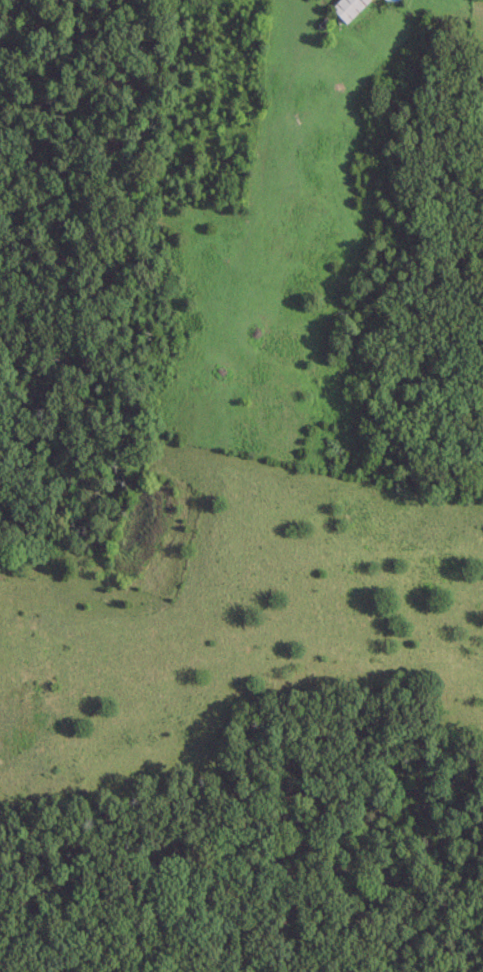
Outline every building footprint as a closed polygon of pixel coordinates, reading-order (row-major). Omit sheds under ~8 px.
[(366,0),(336,0),(329,7),(344,22),(366,0)]
